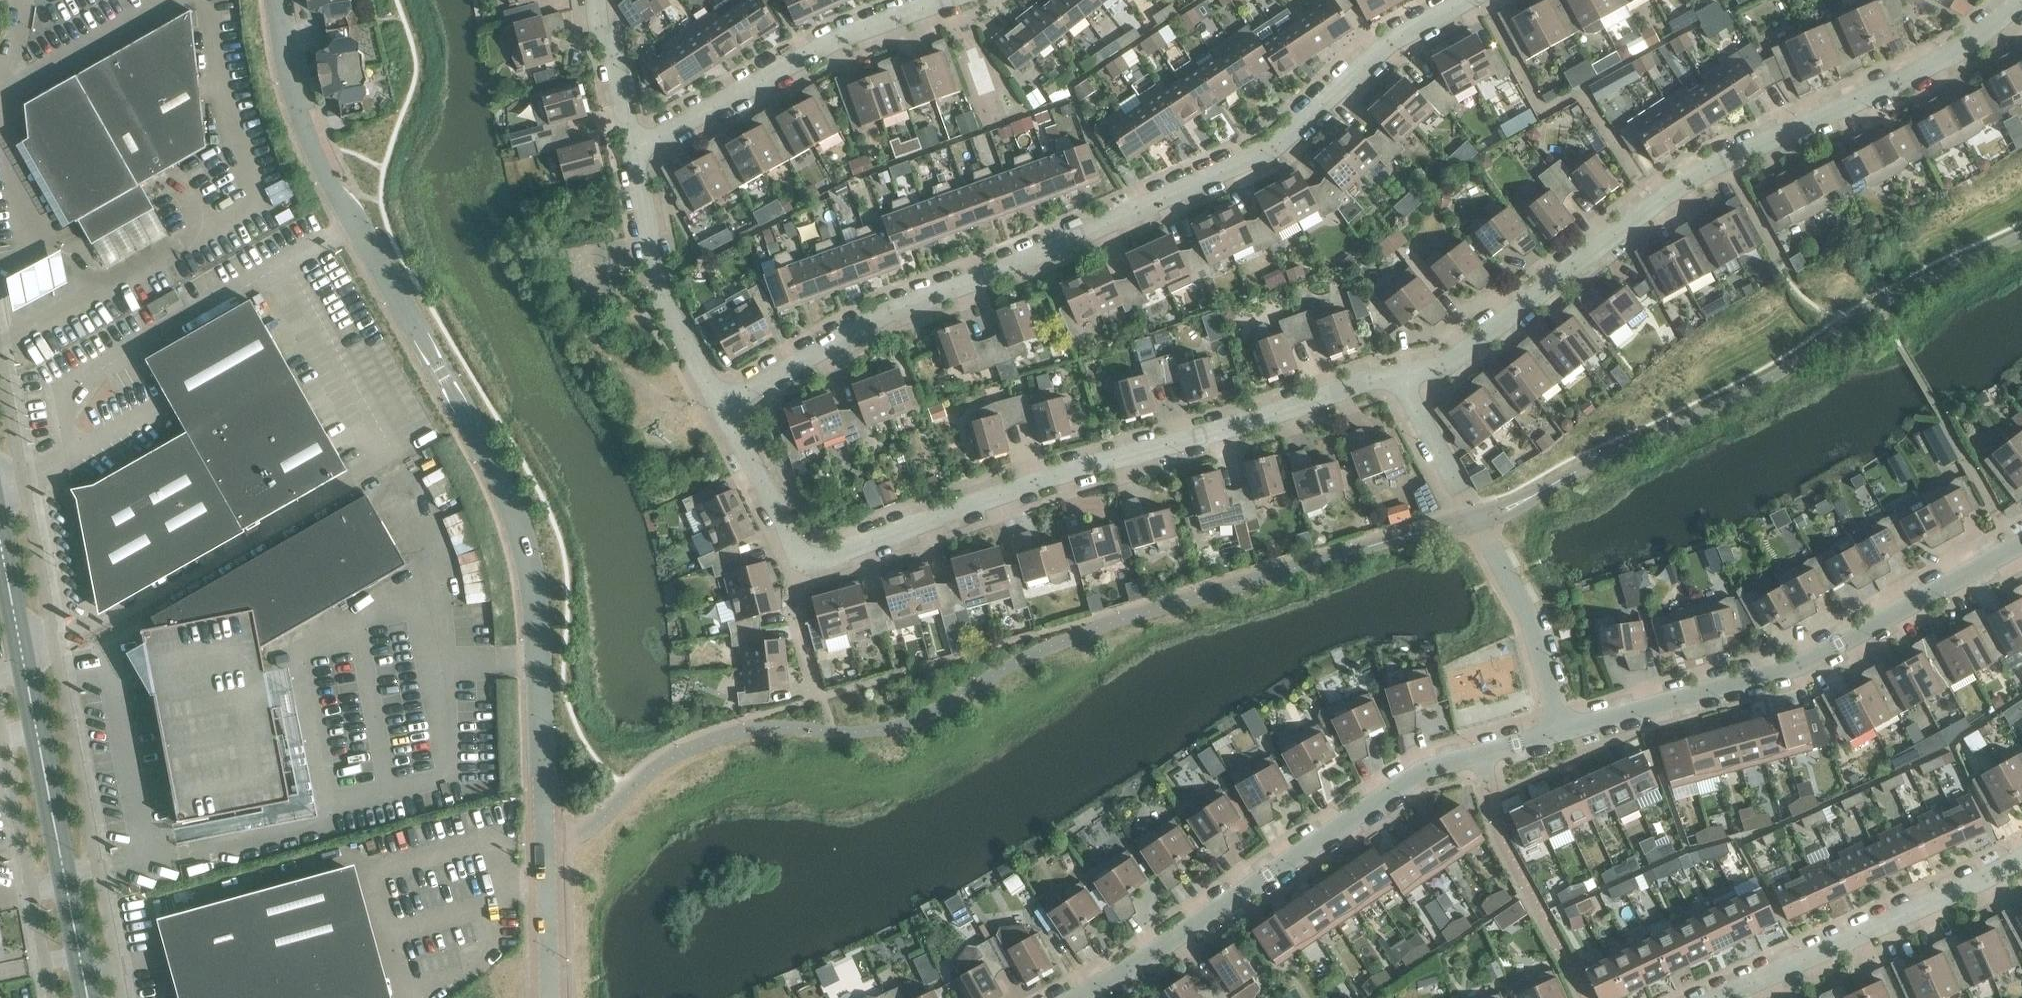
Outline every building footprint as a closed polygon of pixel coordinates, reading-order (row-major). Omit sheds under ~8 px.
[(350,10),(348,4),(351,0),(307,0),(311,11),(323,13),(324,20),(326,31),(325,31),(325,32),(332,30),(354,27),(356,16),(350,10)] [(633,4),(631,0),(629,0),(619,7),(616,1),(615,2),(633,28),(644,21),(633,4)] [(663,10),(656,0),(653,0),(648,3),(656,15),(663,10)] [(671,5),(667,0),(656,0),(663,10),(671,5)] [(719,17),(740,49),(758,37),(737,5),(734,0),(726,0),(714,8),(715,9),(719,16),(719,17)] [(758,37),(777,25),(763,3),(768,0),(734,0),(737,5),(758,37)] [(807,15),(814,12),(809,0),(784,0),(795,24),(808,18),(807,15)] [(814,12),(821,9),(822,12),(835,6),(832,0),(809,0),(814,12)] [(1048,4),(1068,30),(1085,17),(1072,0),(1054,0),(1048,4)] [(1085,17),(1102,4),(1099,0),(1072,0),(1085,17)] [(1349,0),(1312,0),(1308,3),(1312,10),(1313,9),(1334,42),(1353,29),(1341,11),(1351,5),(1355,10),(1349,0)] [(1367,21),(1378,14),(1379,10),(1387,6),(1384,0),(1355,0),(1367,21)] [(1542,2),(1528,10),(1549,47),(1574,33),(1556,0),(1541,0),(1542,2)] [(1599,19),(1589,0),(1556,0),(1574,33),(1584,28),(1587,35),(1590,36),(1604,28),(1599,19)] [(1622,0),(1589,0),(1599,19),(1625,6),(1622,0)] [(1708,4),(1714,15),(1725,9),(1720,0),(1716,0),(1708,4)] [(1855,11),(1873,50),(1887,43),(1891,52),(1903,47),(1904,50),(1905,50),(1892,21),(1900,17),(1901,4),(1899,0),(1880,0),(1855,11)] [(1960,0),(1954,0),(1950,8),(1963,15),(1973,7),(1960,0)] [(504,12),(508,25),(541,16),(537,3),(504,12)] [(1037,4),(1027,12),(1051,44),(1068,30),(1048,4),(1042,10),(1037,4)] [(1167,19),(1176,13),(1171,4),(1161,10),(1167,19)] [(701,28),(722,61),(740,49),(719,17),(719,16),(715,9),(696,22),(701,29),(701,28)] [(1193,26),(1201,21),(1193,9),(1186,14),(1193,26)] [(1313,9),(1312,10),(1295,21),(1316,53),(1334,42),(1313,9)] [(1524,61),(1549,47),(1528,10),(1515,17),(1510,9),(1499,15),(1497,12),(1496,12),(1523,61),(1529,72),(1530,71),(1524,61)] [(1157,25),(1167,19),(1161,10),(1152,16),(1157,25)] [(149,199),(141,185),(206,147),(191,11),(80,74),(77,76),(76,76),(25,105),(28,137),(28,138),(76,222),(78,221),(87,236),(92,245),(154,209),(149,199)] [(1687,26),(1698,20),(1694,11),(1682,18),(1687,26)] [(1858,56),(1873,50),(1855,11),(1829,23),(1851,71),(1863,65),(1858,56)] [(516,71),(553,60),(549,44),(549,38),(565,29),(561,12),(506,27),(506,28),(514,26),(520,47),(513,51),(512,58),(518,69),(516,70),(516,71)] [(1020,26),(1014,31),(1034,57),(1051,44),(1027,12),(1016,20),(1020,26)] [(1186,31),(1193,26),(1186,14),(1178,19),(1186,31)] [(1246,26),(1228,38),(1254,77),(1272,66),(1259,45),(1251,32),(1243,19),(1242,20),(1246,26)] [(1259,45),(1272,66),(1279,78),(1298,65),(1277,33),(1268,21),(1251,32),(1259,45)] [(1316,53),(1295,21),(1277,33),(1298,65),(1316,53)] [(678,33),(704,73),(722,61),(701,28),(701,29),(696,22),(678,33)] [(1839,76),(1851,71),(1829,23),(1803,35),(1820,73),(1835,67),(1839,76)] [(332,30),(325,32),(326,32),(329,43),(330,49),(319,54),(320,77),(363,69),(363,56),(355,51),(355,44),(360,37),(354,27),(332,30)] [(1131,43),(1140,36),(1135,28),(1125,34),(1131,43)] [(1016,70),(1034,57),(1014,31),(1007,36),(1003,30),(992,39),(1016,70)] [(1158,49),(1166,44),(1158,32),(1150,37),(1158,49)] [(1510,75),(1496,49),(1485,55),(1481,48),(1482,48),(1472,32),(1453,38),(1456,45),(1453,47),(1474,84),(1494,73),(1499,81),(1510,75)] [(1647,47),(1659,41),(1655,32),(1643,38),(1647,47)] [(665,52),(686,85),(704,73),(678,33),(660,45),(665,52)] [(1684,50),(1692,46),(1685,33),(1677,37),(1684,50)] [(1121,49),(1131,43),(1125,34),(1116,40),(1121,49)] [(1762,62),(1776,83),(1790,77),(1799,98),(1800,97),(1799,94),(1810,89),(1806,80),(1820,73),(1803,35),(1772,49),(1767,38),(1766,38),(1774,56),(1762,62)] [(935,54),(920,60),(935,100),(962,90),(966,101),(967,101),(944,37),(942,38),(944,41),(932,45),(935,54)] [(1150,54),(1158,49),(1150,37),(1142,42),(1150,54)] [(1676,54),(1684,50),(1677,37),(1670,42),(1676,54)] [(1236,89),(1254,77),(1228,38),(1210,50),(1214,57),(1215,57),(1236,89)] [(1776,83),(1762,62),(1761,63),(1749,44),(1719,64),(1745,103),(1763,91),(1763,90),(1775,82),(1776,83)] [(1622,46),(1616,49),(1622,61),(1633,55),(1629,48),(1622,46)] [(2011,52),(2021,71),(2021,46),(2011,52)] [(1447,109),(1458,103),(1454,95),(1474,84),(1453,47),(1433,58),(1439,72),(1440,71),(1443,78),(1430,85),(1447,109)] [(686,85),(665,52),(642,67),(638,60),(637,60),(641,68),(646,85),(658,82),(667,97),(686,85)] [(1095,66),(1104,60),(1099,52),(1089,58),(1095,66)] [(2011,52),(1995,61),(1999,73),(1994,78),(1981,85),(1982,88),(1983,88),(1998,115),(1999,115),(2004,113),(2014,105),(2021,104),(2021,71),(2011,52)] [(1646,71),(1654,66),(1647,54),(1639,58),(1646,71)] [(890,60),(908,110),(935,100),(920,60),(906,65),(902,56),(890,60)] [(1121,73),(1129,68),(1121,56),(1113,61),(1121,73)] [(1215,57),(1214,57),(1197,69),(1218,101),(1236,89),(1215,57)] [(1085,72),(1095,66),(1089,58),(1080,64),(1085,72)] [(1638,75),(1646,71),(1639,58),(1632,63),(1638,75)] [(881,74),(866,79),(881,119),(908,110),(890,60),(878,65),(881,74)] [(1597,75),(1607,69),(1603,62),(1597,60),(1590,63),(1597,75)] [(1114,78),(1121,73),(1113,61),(1106,66),(1114,78)] [(1719,64),(1701,76),(1727,115),(1745,103),(1719,64)] [(338,99),(340,106),(342,115),(343,116),(344,116),(344,117),(347,117),(371,112),(372,100),(365,96),(363,89),(368,82),(363,69),(320,77),(327,98),(338,99)] [(1197,69),(1179,81),(1200,113),(1218,101),(1197,69)] [(1572,73),(1565,77),(1572,89),(1582,83),(1578,75),(1572,73)] [(834,77),(857,141),(858,141),(854,129),(881,119),(866,79),(851,85),(848,75),(836,80),(835,76),(834,77)] [(1062,75),(1053,81),(1058,90),(1068,84),(1062,75)] [(1432,111),(1438,117),(1447,109),(1430,85),(1419,95),(1414,90),(1414,89),(1401,76),(1384,87),(1388,93),(1386,95),(1415,127),(1432,111)] [(1688,95),(1683,87),(1683,88),(1709,127),(1727,115),(1701,76),(1700,76),(1705,83),(1688,95)] [(513,148),(536,142),(565,134),(562,122),(586,115),(577,78),(575,79),(577,84),(543,94),(541,88),(540,88),(550,124),(509,135),(513,148)] [(1058,90),(1053,81),(1043,88),(1049,96),(1058,90)] [(1182,125),(1200,113),(1179,81),(1161,92),(1182,125)] [(1594,99),(1606,93),(1600,81),(1588,87),(1594,99)] [(807,101),(794,108),(814,146),(839,132),(845,142),(846,142),(813,82),(812,83),(814,86),(803,92),(807,101)] [(1164,137),(1182,125),(1161,92),(1157,85),(1138,98),(1142,105),(1143,104),(1164,137)] [(1964,96),(1956,87),(1940,96),(1965,141),(1968,148),(1969,148),(1965,141),(1979,132),(1983,126),(1995,123),(2001,118),(1999,115),(1998,115),(1983,88),(1982,88),(1971,95),(1964,96)] [(1683,88),(1665,100),(1691,139),(1709,127),(1683,88)] [(1542,97),(1546,103),(1556,97),(1553,91),(1542,97)] [(1394,157),(1404,149),(1398,142),(1415,127),(1386,95),(1384,97),(1378,92),(1366,108),(1378,123),(1379,122),(1384,127),(1375,136),(1394,157)] [(1968,148),(1965,141),(1940,96),(1924,105),(1927,117),(1922,122),(1910,128),(1925,156),(1924,156),(1926,159),(1933,157),(1942,149),(1950,148),(1964,142),(1968,148)] [(1691,139),(1665,100),(1647,111),(1673,151),(1691,139)] [(1146,149),(1164,137),(1143,104),(1142,105),(1125,116),(1146,149)] [(794,108),(780,116),(775,107),(764,114),(789,160),(814,146),(794,108)] [(1125,116),(1121,109),(1090,129),(1108,155),(1109,155),(1105,150),(1115,143),(1127,161),(1146,149),(1125,116)] [(1532,109),(1502,123),(1508,134),(1538,121),(1532,109)] [(1617,131),(1634,157),(1635,157),(1632,152),(1642,145),(1654,163),(1673,151),(1647,111),(1617,131)] [(757,129),(743,136),(764,173),(789,160),(764,114),(752,120),(757,129)] [(962,135),(978,129),(974,118),(958,124),(962,135)] [(1019,121),(1010,124),(1014,134),(1023,131),(1019,121)] [(1889,178),(1893,185),(1890,178),(1903,169),(1908,163),(1920,160),(1924,156),(1925,156),(1910,128),(1908,124),(1895,132),(1889,133),(1880,124),(1864,133),(1889,178)] [(1009,126),(998,130),(1000,137),(1012,133),(1009,126)] [(1524,133),(1530,142),(1540,135),(1533,126),(1524,133)] [(1379,159),(1385,166),(1394,157),(1375,136),(1366,144),(1360,138),(1361,137),(1350,128),(1333,143),(1362,175),(1379,159)] [(923,149),(939,143),(934,132),(918,137),(923,149)] [(1889,178),(1892,185),(1893,185),(1889,178),(1864,133),(1848,142),(1851,154),(1846,158),(1835,165),(1834,165),(1849,193),(1850,196),(1851,196),(1857,194),(1866,186),(1874,185),(1889,178)] [(565,134),(536,142),(539,155),(557,150),(567,185),(568,185),(566,179),(600,170),(602,176),(603,175),(593,139),(568,145),(565,134)] [(743,136),(729,144),(724,135),(713,141),(738,187),(764,173),(743,136)] [(1067,135),(1060,137),(1077,185),(1086,181),(1088,185),(1100,180),(1087,144),(1076,148),(1067,135)] [(1070,187),(1077,185),(1060,137),(1054,139),(1055,156),(1045,159),(1058,195),(1071,191),(1070,187)] [(905,155),(901,143),(899,138),(889,141),(895,159),(905,155)] [(706,156),(693,164),(713,201),(738,187),(713,141),(702,148),(706,156)] [(1330,176),(1320,185),(1337,209),(1348,224),(1362,210),(1344,191),(1362,175),(1333,143),(1331,145),(1325,141),(1313,156),(1324,172),(1325,171),(1330,176)] [(1548,169),(1567,193),(1577,185),(1593,205),(1623,182),(1622,181),(1617,185),(1596,157),(1608,147),(1607,146),(1571,175),(1559,160),(1548,169)] [(1028,152),(1021,155),(1037,199),(1044,197),(1045,200),(1058,195),(1045,159),(1035,163),(1028,152)] [(1482,173),(1493,165),(1486,154),(1474,162),(1482,173)] [(1030,202),(1037,199),(1021,155),(1013,158),(1014,170),(1005,174),(1018,210),(1031,205),(1030,202)] [(1817,222),(1818,222),(1814,215),(1827,206),(1832,200),(1843,197),(1845,202),(1853,203),(1853,201),(1851,196),(1850,196),(1849,193),(1834,165),(1835,165),(1833,161),(1820,169),(1813,170),(1805,161),(1789,170),(1813,215),(1817,222)] [(663,169),(661,166),(660,166),(678,198),(676,204),(679,209),(685,211),(693,226),(694,225),(688,215),(713,201),(693,164),(679,171),(674,163),(663,169)] [(988,167),(980,170),(996,214),(1003,211),(1004,215),(1018,210),(1005,174),(995,177),(988,167)] [(1322,218),(1337,209),(1320,185),(1309,192),(1305,185),(1306,184),(1295,169),(1276,175),(1279,182),(1277,184),(1297,221),(1318,210),(1322,218)] [(1548,169),(1538,177),(1549,191),(1520,214),(1521,215),(1526,211),(1547,239),(1543,243),(1543,244),(1574,220),(1558,200),(1567,193),(1548,169)] [(973,172),(974,185),(964,188),(977,225),(990,220),(989,217),(996,214),(980,170),(973,172)] [(1758,203),(1775,233),(1781,231),(1791,223),(1799,222),(1813,215),(1817,222),(1813,215),(1789,170),(1773,178),(1776,191),(1771,195),(1758,203)] [(940,184),(946,182),(943,173),(937,175),(940,184)] [(964,229),(977,225),(964,188),(954,192),(947,182),(940,184),(956,229),(963,226),(964,229)] [(933,199),(923,203),(936,239),(950,235),(948,231),(956,229),(940,184),(932,187),(933,199)] [(1277,232),(1297,221),(1277,184),(1256,195),(1262,209),(1263,208),(1266,215),(1256,221),(1269,247),(1281,240),(1277,232)] [(1417,186),(1396,204),(1406,216),(1427,198),(1417,186)] [(1431,197),(1440,210),(1452,201),(1442,189),(1431,197)] [(1730,213),(1716,220),(1737,258),(1741,265),(1745,262),(1747,258),(1743,254),(1762,244),(1768,254),(1736,194),(1734,195),(1736,198),(1725,204),(1730,213)] [(936,239),(923,203),(914,207),(906,196),(899,199),(915,243),(922,241),(923,244),(936,239)] [(882,218),(887,231),(896,254),(909,249),(908,246),(915,243),(899,199),(892,202),(893,214),(882,218)] [(781,200),(754,210),(759,223),(786,214),(781,200)] [(1502,201),(1507,208),(1489,222),(1483,216),(1476,218),(1468,228),(1466,226),(1466,227),(1490,258),(1503,247),(1509,245),(1523,257),(1537,246),(1502,201)] [(1256,253),(1269,247),(1256,221),(1245,226),(1242,219),(1243,218),(1233,202),(1214,207),(1216,214),(1214,216),(1231,254),(1253,245),(1256,253)] [(1202,277),(1214,272),(1210,264),(1231,254),(1214,216),(1211,217),(1207,210),(1191,221),(1197,239),(1198,239),(1201,246),(1190,251),(1202,277)] [(1698,219),(1686,225),(1711,271),(1737,258),(1716,220),(1702,228),(1698,219)] [(871,224),(863,227),(879,271),(886,269),(887,272),(901,267),(896,254),(887,231),(878,234),(871,224)] [(1680,240),(1666,248),(1686,285),(1711,271),(1686,225),(1675,232),(1680,240)] [(879,271),(863,227),(856,230),(857,242),(847,246),(860,282),(873,277),(872,274),(879,271)] [(1389,256),(1407,239),(1398,228),(1379,246),(1389,256)] [(1169,292),(1191,283),(1202,277),(1190,251),(1179,256),(1176,249),(1177,248),(1170,235),(1148,245),(1166,284),(1169,292)] [(1457,236),(1463,243),(1445,256),(1438,251),(1432,253),(1424,263),(1422,261),(1421,261),(1445,292),(1459,282),(1465,279),(1479,291),(1493,280),(1458,235),(1457,236)] [(847,286),(860,282),(847,246),(837,249),(830,239),(822,242),(838,286),(845,283),(847,286)] [(816,257),(806,260),(819,296),(832,292),(831,288),(838,286),(822,242),(815,244),(816,257)] [(1132,269),(1133,268),(1136,275),(1125,280),(1137,307),(1148,302),(1145,294),(1166,284),(1148,245),(1127,255),(1132,269)] [(1686,285),(1666,248),(1652,256),(1647,247),(1636,253),(1634,250),(1633,250),(1666,310),(1667,310),(1661,299),(1686,285)] [(796,264),(787,250),(781,253),(798,300),(805,298),(806,301),(819,296),(806,260),(796,264)] [(64,251),(7,281),(12,316),(69,286),(64,251)] [(789,304),(798,300),(781,253),(774,255),(775,271),(765,275),(778,311),(790,307),(789,304)] [(1790,259),(1789,259),(1795,271),(1796,272),(1807,266),(1800,253),(1790,259)] [(1409,268),(1396,279),(1392,286),(1386,288),(1378,298),(1376,296),(1376,297),(1399,327),(1413,317),(1419,315),(1433,326),(1447,316),(1404,260),(1403,260),(1409,268)] [(1125,312),(1137,307),(1125,280),(1114,285),(1110,279),(1111,278),(1104,265),(1083,275),(1100,314),(1121,304),(1125,312)] [(1301,266),(1286,272),(1290,283),(1305,278),(1301,266)] [(1083,275),(1061,285),(1066,299),(1067,298),(1070,305),(1059,310),(1071,337),(1083,332),(1079,323),(1100,314),(1083,275)] [(731,310),(752,347),(772,336),(766,322),(765,323),(762,316),(772,310),(758,285),(727,302),(731,310)] [(1606,299),(1592,288),(1578,298),(1607,336),(1613,343),(1614,343),(1617,347),(1629,337),(1632,328),(1639,326),(1647,315),(1649,318),(1649,317),(1626,287),(1612,297),(1606,299)] [(98,537),(86,544),(88,555),(91,553),(102,609),(243,529),(243,530),(347,471),(250,300),(146,360),(178,417),(168,423),(165,435),(171,446),(105,483),(71,490),(98,537)] [(986,342),(1001,382),(1017,376),(1011,360),(1025,353),(1021,343),(1041,335),(1041,334),(1036,336),(1023,303),(1029,301),(1028,300),(993,313),(1002,337),(986,342)] [(1570,303),(1572,305),(1562,313),(1568,321),(1555,330),(1582,364),(1605,346),(1571,302),(1570,303)] [(1223,323),(1232,319),(1234,316),(1230,306),(1218,310),(1223,323)] [(1366,307),(1354,312),(1357,320),(1369,315),(1366,307)] [(1294,315),(1303,339),(1318,334),(1327,358),(1363,345),(1362,344),(1357,346),(1345,313),(1351,311),(1350,309),(1315,322),(1311,309),(1294,315)] [(731,310),(711,321),(706,313),(695,319),(709,345),(720,339),(724,346),(723,346),(731,359),(752,347),(731,310)] [(1202,317),(1205,326),(1219,322),(1216,312),(1202,317)] [(1288,345),(1303,339),(1294,315),(1278,321),(1282,334),(1270,338),(1267,330),(1262,326),(1250,333),(1251,345),(1248,346),(1248,347),(1254,345),(1266,378),(1260,380),(1261,381),(1296,369),(1288,345)] [(1001,382),(986,342),(971,348),(962,324),(927,337),(927,338),(933,336),(945,369),(939,371),(940,372),(960,365),(964,375),(979,373),(995,367),(1001,382)] [(1537,332),(1527,340),(1559,382),(1582,364),(1555,330),(1543,340),(1537,332)] [(1137,339),(1140,347),(1145,350),(1154,348),(1150,335),(1137,339)] [(1522,356),(1510,366),(1536,400),(1559,382),(1527,340),(1516,348),(1522,356)] [(1177,366),(1174,353),(1157,358),(1164,383),(1179,378),(1186,403),(1223,393),(1222,392),(1217,393),(1207,359),(1213,358),(1213,357),(1177,366)] [(1148,387),(1164,383),(1157,358),(1140,363),(1143,375),(1108,385),(1109,386),(1114,385),(1123,419),(1118,420),(1118,422),(1155,412),(1148,387)] [(927,414),(917,386),(905,391),(903,383),(904,383),(896,366),(877,369),(878,377),(876,378),(890,418),(912,410),(915,418),(927,414)] [(1510,366),(1497,375),(1491,368),(1481,376),(1513,417),(1536,400),(1510,366)] [(858,399),(861,407),(849,411),(859,438),(871,434),(868,426),(890,418),(876,378),(873,379),(869,372),(852,381),(857,400),(858,399)] [(1236,389),(1241,387),(1238,376),(1232,378),(1236,389)] [(1481,376),(1471,384),(1477,391),(1464,401),(1491,435),(1513,417),(1481,376)] [(847,443),(859,438),(849,411),(838,415),(835,408),(836,407),(828,390),(809,394),(811,401),(808,402),(822,442),(844,434),(847,443)] [(1011,398),(1017,423),(1033,418),(1040,443),(1076,433),(1076,432),(1070,433),(1061,399),(1067,398),(1066,397),(1031,406),(1028,393),(1011,398)] [(781,435),(791,463),(803,458),(800,450),(822,442),(808,402),(805,403),(802,396),(784,406),(789,424),(791,424),(793,431),(781,435)] [(1002,427),(1017,423),(1011,398),(994,403),(980,409),(983,419),(962,425),(962,426),(968,425),(977,459),(972,460),(972,462),(1009,452),(1002,427)] [(1491,435),(1464,401),(1452,411),(1446,403),(1436,411),(1434,408),(1433,409),(1455,437),(1454,443),(1459,448),(1464,449),(1475,462),(1468,452),(1491,435)] [(1942,423),(1917,432),(1923,447),(1932,444),(1941,466),(1957,460),(1942,423)] [(1372,444),(1361,428),(1345,434),(1364,488),(1365,488),(1362,479),(1383,472),(1388,479),(1395,479),(1405,472),(1406,475),(1407,474),(1401,456),(1403,451),(1401,445),(1396,443),(1394,438),(1378,444),(1372,444)] [(2021,462),(2021,431),(2007,442),(2021,462)] [(1543,450),(1553,443),(1546,433),(1536,441),(1543,450)] [(2021,485),(2021,462),(2007,442),(1984,460),(1977,450),(1976,451),(2018,505),(2019,504),(2017,501),(2021,497),(2021,488),(2021,486),(2021,485)] [(1334,503),(1345,496),(1346,499),(1347,499),(1336,461),(1320,466),(1314,466),(1304,450),(1288,454),(1306,522),(1308,522),(1305,513),(1321,507),(1327,502),(1334,503)] [(1249,489),(1237,492),(1245,522),(1258,518),(1254,500),(1283,492),(1273,456),(1242,464),(1249,489)] [(1476,490),(1492,482),(1485,469),(1469,478),(1476,490)] [(1245,522),(1237,492),(1226,495),(1219,471),(1188,479),(1202,531),(1206,532),(1219,526),(1218,522),(1231,520),(1232,525),(1245,522)] [(1865,484),(1860,474),(1850,480),(1856,490),(1865,484)] [(1919,488),(1948,540),(1964,532),(1960,519),(1965,515),(1978,507),(1962,477),(1955,479),(1945,487),(1938,488),(1923,495),(1919,488)] [(865,497),(868,496),(877,492),(873,481),(866,483),(863,490),(865,497)] [(897,499),(891,481),(878,485),(885,503),(897,499)] [(1418,516),(1440,509),(1441,509),(1426,482),(1425,482),(1427,487),(1413,494),(1421,514),(1418,515),(1418,516)] [(696,508),(706,529),(744,512),(735,490),(721,495),(721,496),(714,500),(709,488),(682,501),(688,512),(696,508)] [(1932,549),(1948,540),(1919,488),(1918,488),(1928,506),(1909,516),(1904,510),(1892,513),(1887,518),(1904,548),(1916,541),(1923,540),(1932,549)] [(880,501),(877,492),(868,496),(871,504),(880,501)] [(262,648),(298,627),(407,565),(367,496),(269,551),(152,618),(158,629),(141,632),(142,634),(143,634),(144,644),(154,696),(178,821),(177,821),(178,823),(291,802),(273,710),(266,673),(262,648)] [(1156,542),(1160,550),(1166,550),(1178,544),(1178,547),(1179,546),(1169,509),(1153,514),(1146,514),(1137,497),(1120,502),(1133,548),(1136,557),(1134,548),(1156,542)] [(1408,504),(1388,508),(1391,522),(1411,518),(1408,504)] [(703,569),(712,566),(740,556),(734,543),(741,539),(741,541),(754,533),(744,512),(706,529),(715,551),(698,559),(703,569)] [(1123,562),(1122,557),(1132,555),(1124,527),(1114,529),(1113,525),(1097,529),(1090,529),(1081,513),(1064,517),(1083,586),(1084,585),(1082,576),(1098,570),(1103,565),(1110,566),(1122,559),(1122,562),(1123,562)] [(467,518),(456,522),(454,515),(447,518),(458,551),(476,545),(467,518)] [(1800,516),(1793,520),(1798,529),(1805,525),(1800,516)] [(1904,548),(1887,518),(1881,519),(1871,528),(1874,535),(1856,546),(1855,546),(1874,581),(1890,572),(1887,560),(1891,555),(1904,548)] [(1849,536),(1835,545),(1831,550),(1818,554),(1813,558),(1830,589),(1843,582),(1849,580),(1858,590),(1874,581),(1855,546),(1856,546),(1846,528),(1845,529),(1849,536)] [(1059,584),(1070,578),(1071,580),(1061,543),(1045,547),(1038,547),(1029,531),(1013,535),(1028,590),(1029,590),(1026,581),(1048,576),(1052,584),(1059,584)] [(1728,543),(1717,548),(1724,567),(1735,562),(1728,543)] [(1714,547),(1704,552),(1712,573),(1723,569),(1714,547)] [(956,574),(958,582),(946,585),(954,613),(966,610),(966,609),(989,603),(975,554),(972,555),(969,548),(951,556),(955,575),(956,574)] [(1016,566),(1004,570),(1002,562),(1003,562),(998,548),(975,554),(989,603),(1011,597),(1014,609),(1027,606),(1016,566)] [(724,575),(730,597),(771,586),(770,583),(777,580),(769,562),(750,566),(751,567),(743,569),(740,556),(712,566),(715,577),(724,575)] [(1771,569),(1800,621),(1816,612),(1813,600),(1818,596),(1830,589),(1813,558),(1807,560),(1798,568),(1791,569),(1776,575),(1772,569),(1771,569)] [(895,620),(917,614),(906,573),(903,574),(900,567),(882,575),(886,594),(887,593),(889,601),(877,604),(884,632),(897,629),(895,620)] [(954,613),(946,585),(935,588),(932,581),(934,581),(929,567),(906,573),(917,614),(940,608),(946,632),(959,629),(954,613)] [(1800,621),(1771,569),(1780,587),(1762,597),(1757,591),(1745,594),(1741,587),(1735,592),(1756,630),(1769,622),(1776,621),(1784,630),(1800,621)] [(1645,570),(1634,573),(1638,588),(1645,586),(1648,582),(1645,570)] [(1633,571),(1618,575),(1627,609),(1642,604),(1633,571)] [(839,591),(836,592),(847,633),(869,627),(872,635),(884,632),(877,604),(866,607),(864,599),(865,599),(858,581),(838,583),(839,591)] [(728,622),(731,634),(760,628),(756,615),(763,613),(763,614),(782,608),(779,588),(772,589),(771,586),(730,597),(736,620),(728,622)] [(2021,642),(2021,586),(2013,591),(2017,600),(2003,608),(2021,642)] [(815,651),(827,648),(825,639),(847,633),(836,592),(813,598),(816,613),(817,613),(819,620),(808,623),(815,651)] [(1088,602),(1091,612),(1102,609),(1099,598),(1088,602)] [(1687,661),(1705,656),(1689,598),(1688,599),(1691,606),(1676,611),(1669,616),(1657,617),(1651,620),(1660,654),(1675,650),(1681,650),(1687,661)] [(1689,598),(1705,656),(1723,651),(1722,638),(1728,635),(1742,631),(1733,598),(1726,598),(1715,604),(1707,603),(1692,606),(1690,598),(1689,598)] [(1973,613),(1999,659),(2021,646),(2021,642),(2003,608),(1990,615),(1985,607),(1973,613)] [(1647,669),(1638,613),(1637,613),(1638,622),(1616,625),(1613,617),(1607,615),(1595,620),(1595,618),(1594,618),(1600,656),(1616,654),(1623,655),(1630,672),(1647,669)] [(1973,673),(1999,659),(1973,613),(1962,619),(1967,628),(1953,636),(1973,673)] [(741,645),(744,668),(786,664),(784,640),(769,640),(769,642),(761,643),(760,628),(731,634),(732,646),(741,645)] [(1934,634),(1923,641),(1948,687),(1973,673),(1953,636),(1939,643),(1934,634)] [(1916,656),(1902,663),(1923,701),(1948,687),(1923,641),(1912,647),(1916,656)] [(1923,701),(1902,663),(1889,671),(1884,662),(1872,668),(1898,715),(1923,701)] [(789,687),(786,664),(744,668),(746,692),(737,693),(739,705),(768,703),(766,690),(774,689),(774,690),(789,687)] [(1415,731),(1415,712),(1420,708),(1436,704),(1435,699),(1438,694),(1436,687),(1431,685),(1426,666),(1425,667),(1426,669),(1413,670),(1407,674),(1408,682),(1386,689),(1384,680),(1383,680),(1399,735),(1415,731)] [(1866,683),(1852,691),(1873,728),(1898,715),(1872,668),(1861,675),(1866,683)] [(1847,742),(1873,728),(1852,691),(1838,698),(1833,690),(1823,696),(1821,693),(1820,693),(1837,725),(1836,731),(1839,736),(1844,738),(1852,753),(1853,753),(1847,742)] [(1369,733),(1384,726),(1368,691),(1367,691),(1368,694),(1356,696),(1351,701),(1343,701),(1328,707),(1324,699),(1322,699),(1352,763),(1368,756),(1364,738),(1369,733)] [(1242,716),(1248,727),(1255,739),(1267,732),(1260,718),(1254,708),(1242,716)] [(1776,714),(1788,755),(1811,749),(1800,708),(1776,714)] [(1766,719),(1754,722),(1764,762),(1788,755),(1776,714),(1766,719)] [(1939,730),(1947,745),(1958,733),(1969,726),(1964,717),(1939,730)] [(1741,768),(1764,762),(1754,722),(1741,726),(1730,727),(1741,768)] [(1918,722),(1909,725),(1915,741),(1924,738),(1918,722)] [(1272,734),(1271,734),(1306,796),(1321,788),(1316,770),(1321,765),(1335,756),(1333,752),(1334,747),(1331,741),(1326,739),(1316,723),(1315,723),(1317,725),(1304,729),(1300,734),(1292,735),(1277,742),(1272,734)] [(1720,731),(1707,735),(1718,774),(1741,768),(1730,727),(1720,731)] [(1914,744),(1921,757),(1947,745),(1939,730),(1914,744)] [(1695,781),(1718,774),(1707,735),(1695,738),(1684,740),(1695,781)] [(1684,740),(1660,746),(1671,787),(1695,781),(1684,740)] [(1921,757),(1914,744),(1888,758),(1895,769),(1921,757)] [(1210,747),(1197,755),(1200,759),(1213,778),(1225,770),(1213,751),(1210,747)] [(1618,762),(1635,799),(1658,788),(1640,750),(1639,749),(1628,756),(1626,758),(1618,762)] [(1997,766),(2018,803),(2021,801),(2021,752),(1997,766)] [(1245,766),(1229,774),(1259,827),(1274,819),(1269,801),(1274,796),(1289,788),(1269,754),(1270,757),(1258,760),(1253,766),(1245,766)] [(1933,770),(1943,765),(1939,756),(1929,761),(1933,770)] [(1923,775),(1933,770),(1929,761),(1919,765),(1923,775)] [(1613,808),(1635,799),(1618,762),(1597,772),(1613,808)] [(2009,819),(2004,810),(2018,803),(1997,766),(1972,779),(1966,769),(1971,780),(1999,829),(2000,828),(1998,825),(2009,819)] [(1575,781),(1591,818),(1613,808),(1597,772),(1575,781)] [(1894,788),(1904,783),(1900,774),(1890,779),(1894,788)] [(1884,792),(1894,788),(1890,779),(1879,783),(1884,792)] [(1569,828),(1591,818),(1575,781),(1553,791),(1569,828)] [(1229,850),(1222,832),(1227,827),(1240,818),(1219,786),(1218,786),(1219,788),(1207,793),(1203,799),(1207,806),(1188,819),(1183,812),(1182,812),(1214,860),(1229,850)] [(1548,838),(1569,828),(1553,791),(1531,801),(1548,838)] [(1855,806),(1865,801),(1861,792),(1850,796),(1855,806)] [(1959,807),(1951,810),(1965,840),(1985,831),(1969,794),(1956,800),(1959,807)] [(1805,810),(1817,805),(1813,795),(1800,799),(1805,810)] [(1844,810),(1855,806),(1850,796),(1840,801),(1844,810)] [(1792,816),(1805,810),(1800,799),(1788,807),(1792,816)] [(1525,848),(1548,838),(1531,801),(1523,805),(1520,804),(1507,808),(1507,810),(1525,848)] [(1460,805),(1439,818),(1463,854),(1484,840),(1460,805)] [(1941,807),(1928,812),(1945,849),(1965,840),(1951,810),(1944,813),(1941,807)] [(1815,824),(1825,819),(1821,810),(1811,814),(1815,824)] [(1919,824),(1912,828),(1925,858),(1945,849),(1928,812),(1916,818),(1919,824)] [(1758,828),(1771,824),(1768,814),(1754,816),(1758,828)] [(1805,828),(1815,824),(1811,814),(1800,819),(1805,828)] [(1745,831),(1758,828),(1754,816),(1742,822),(1745,831)] [(1168,891),(1182,881),(1176,864),(1180,859),(1194,849),(1172,817),(1171,818),(1173,820),(1161,824),(1157,829),(1149,831),(1135,839),(1130,832),(1128,832),(1168,891)] [(1444,867),(1463,854),(1439,818),(1431,826),(1420,833),(1444,867)] [(1925,858),(1912,828),(1904,831),(1901,825),(1889,830),(1905,866),(1925,858)] [(1711,840),(1725,837),(1722,827),(1708,828),(1711,840)] [(1776,841),(1786,837),(1782,827),(1772,832),(1776,841)] [(1698,844),(1711,840),(1708,828),(1696,834),(1698,844)] [(1880,842),(1872,845),(1886,875),(1905,866),(1889,830),(1877,836),(1880,842)] [(1765,846),(1776,841),(1772,832),(1761,837),(1765,846)] [(1424,881),(1444,867),(1420,833),(1410,841),(1400,845),(1424,881)] [(1662,858),(1675,852),(1671,842),(1656,846),(1662,858)] [(1715,859),(1729,852),(1726,842),(1712,846),(1715,859)] [(1862,842),(1850,848),(1866,884),(1886,875),(1872,845),(1865,849),(1862,842)] [(1391,853),(1381,860),(1398,884),(1396,885),(1403,895),(1424,881),(1400,845),(1391,853)] [(1649,864),(1662,858),(1656,846),(1644,854),(1649,864)] [(1701,860),(1715,859),(1712,846),(1698,850),(1701,860)] [(1840,860),(1833,863),(1846,893),(1866,884),(1850,848),(1837,853),(1840,860)] [(1377,898),(1396,885),(1398,884),(1381,860),(1375,850),(1363,857),(1353,862),(1377,898)] [(1103,862),(1088,871),(1083,863),(1082,864),(1121,922),(1136,912),(1129,895),(1134,890),(1148,881),(1128,851),(1114,856),(1110,861),(1103,862)] [(1670,875),(1682,867),(1678,857),(1664,863),(1670,875)] [(1823,860),(1810,866),(1827,902),(1846,893),(1833,863),(1825,866),(1823,860)] [(999,867),(1005,877),(1015,871),(1009,861),(999,867)] [(1357,911),(1377,898),(1353,862),(1345,869),(1334,877),(1357,911)] [(1618,878),(1631,872),(1627,862),(1613,866),(1618,878)] [(1655,879),(1670,875),(1664,863),(1651,869),(1655,879)] [(1605,884),(1618,878),(1613,866),(1600,874),(1605,884)] [(1801,878),(1794,881),(1807,911),(1827,902),(1810,866),(1798,871),(1801,878)] [(346,867),(167,917),(189,997),(382,997),(346,867)] [(1337,924),(1357,911),(1334,877),(1323,884),(1313,889),(1337,924)] [(1626,895),(1638,887),(1634,877),(1621,883),(1626,895)] [(1786,920),(1807,911),(1794,881),(1786,884),(1783,878),(1770,884),(1786,920)] [(1100,910),(1104,908),(1108,905),(1097,888),(1089,894),(1079,880),(1080,882),(1068,887),(1064,892),(1068,900),(1057,907),(1053,902),(1049,901),(1042,905),(1043,906),(1057,926),(1075,954),(1090,944),(1083,926),(1087,921),(1101,912),(1100,910)] [(1574,897),(1588,891),(1583,882),(1569,886),(1574,897)] [(1612,899),(1626,895),(1621,883),(1607,889),(1612,899)] [(1561,903),(1574,897),(1569,886),(1557,894),(1561,903)] [(1755,934),(1763,930),(1765,931),(1778,926),(1777,923),(1760,887),(1738,897),(1755,934)] [(1317,938),(1337,924),(1313,889),(1305,896),(1294,904),(1317,938)] [(1499,906),(1510,899),(1505,890),(1492,896),(1499,906)] [(958,894),(945,902),(959,927),(972,920),(958,894)] [(1487,914),(1499,906),(1492,896),(1482,906),(1487,914)] [(1582,914),(1595,906),(1590,897),(1577,903),(1582,914)] [(1738,897),(1716,907),(1733,944),(1755,934),(1738,897)] [(1568,918),(1582,914),(1577,903),(1563,909),(1568,918)] [(1297,951),(1317,938),(1294,904),(1283,911),(1273,916),(1297,951)] [(1113,923),(1118,920),(1108,905),(1104,908),(1113,923)] [(1057,926),(1043,906),(1034,912),(1047,932),(1057,926)] [(1711,954),(1733,944),(1716,907),(1694,918),(1711,954)] [(2003,913),(2001,909),(2000,910),(2021,950),(2021,914),(2019,916),(2014,907),(2003,913)] [(1450,923),(1443,913),(1433,919),(1439,930),(1450,923)] [(1992,977),(2018,965),(2021,973),(2021,971),(1996,913),(1995,914),(1996,917),(1985,922),(1989,931),(1974,938),(1992,977)] [(1277,965),(1297,951),(1273,916),(1253,929),(1277,965)] [(1459,933),(1470,925),(1465,917),(1452,923),(1459,933)] [(1694,918),(1672,928),(1689,964),(1711,954),(1694,918)] [(1448,941),(1459,933),(1452,923),(1442,932),(1448,941)] [(1057,964),(1052,966),(1034,936),(1039,933),(1039,932),(1031,936),(1024,925),(1000,927),(997,935),(986,941),(1001,967),(1012,961),(1024,984),(1052,968),(1057,965),(1057,964)] [(1672,928),(1650,938),(1667,975),(1689,964),(1672,928)] [(1992,977),(1974,938),(1960,944),(1956,935),(1944,941),(1966,989),(1992,977)] [(1667,975),(1650,938),(1628,948),(1645,985),(1667,975)] [(1211,989),(1217,997),(1234,997),(1229,992),(1260,971),(1259,970),(1254,973),(1234,944),(1239,941),(1238,940),(1207,961),(1221,982),(1211,989)] [(1001,967),(986,941),(976,946),(968,946),(953,965),(959,977),(951,981),(952,982),(957,979),(968,997),(999,997),(1003,995),(991,973),(1001,967)] [(1938,997),(1945,997),(1966,989),(1944,941),(1932,946),(1936,955),(1922,962),(1938,997)] [(1419,960),(1431,952),(1425,944),(1412,949),(1419,960)] [(1628,948),(1606,959),(1623,995),(1645,985),(1628,948)] [(1408,968),(1419,960),(1412,949),(1402,959),(1408,968)] [(913,961),(916,968),(931,961),(927,954),(913,961)] [(1623,995),(1606,959),(1584,969),(1598,997),(1617,997),(1623,995)] [(1922,962),(1908,968),(1903,959),(1892,964),(1891,961),(1889,962),(1906,997),(1938,997),(1922,962)] [(1860,989),(1864,997),(1897,997),(1882,964),(1880,965),(1882,968),(1871,973),(1875,982),(1860,989)] [(1552,970),(1539,972),(1535,977),(1527,977),(1511,983),(1507,974),(1506,975),(1516,997),(1566,997),(1552,967),(1551,968),(1552,970)] [(1379,987),(1391,979),(1385,971),(1372,976),(1379,987)] [(1211,989),(1201,996),(1187,975),(1156,996),(1156,997),(1161,994),(1164,997),(1217,997),(1211,989)] [(1368,994),(1379,987),(1372,976),(1363,986),(1368,994)] [(1846,995),(1842,986),(1830,992),(1833,997),(1864,997),(1860,989),(1846,995)] [(898,987),(886,992),(888,997),(903,997),(898,987)] [(939,988),(917,997),(937,997),(934,992),(940,989),(939,988)]
